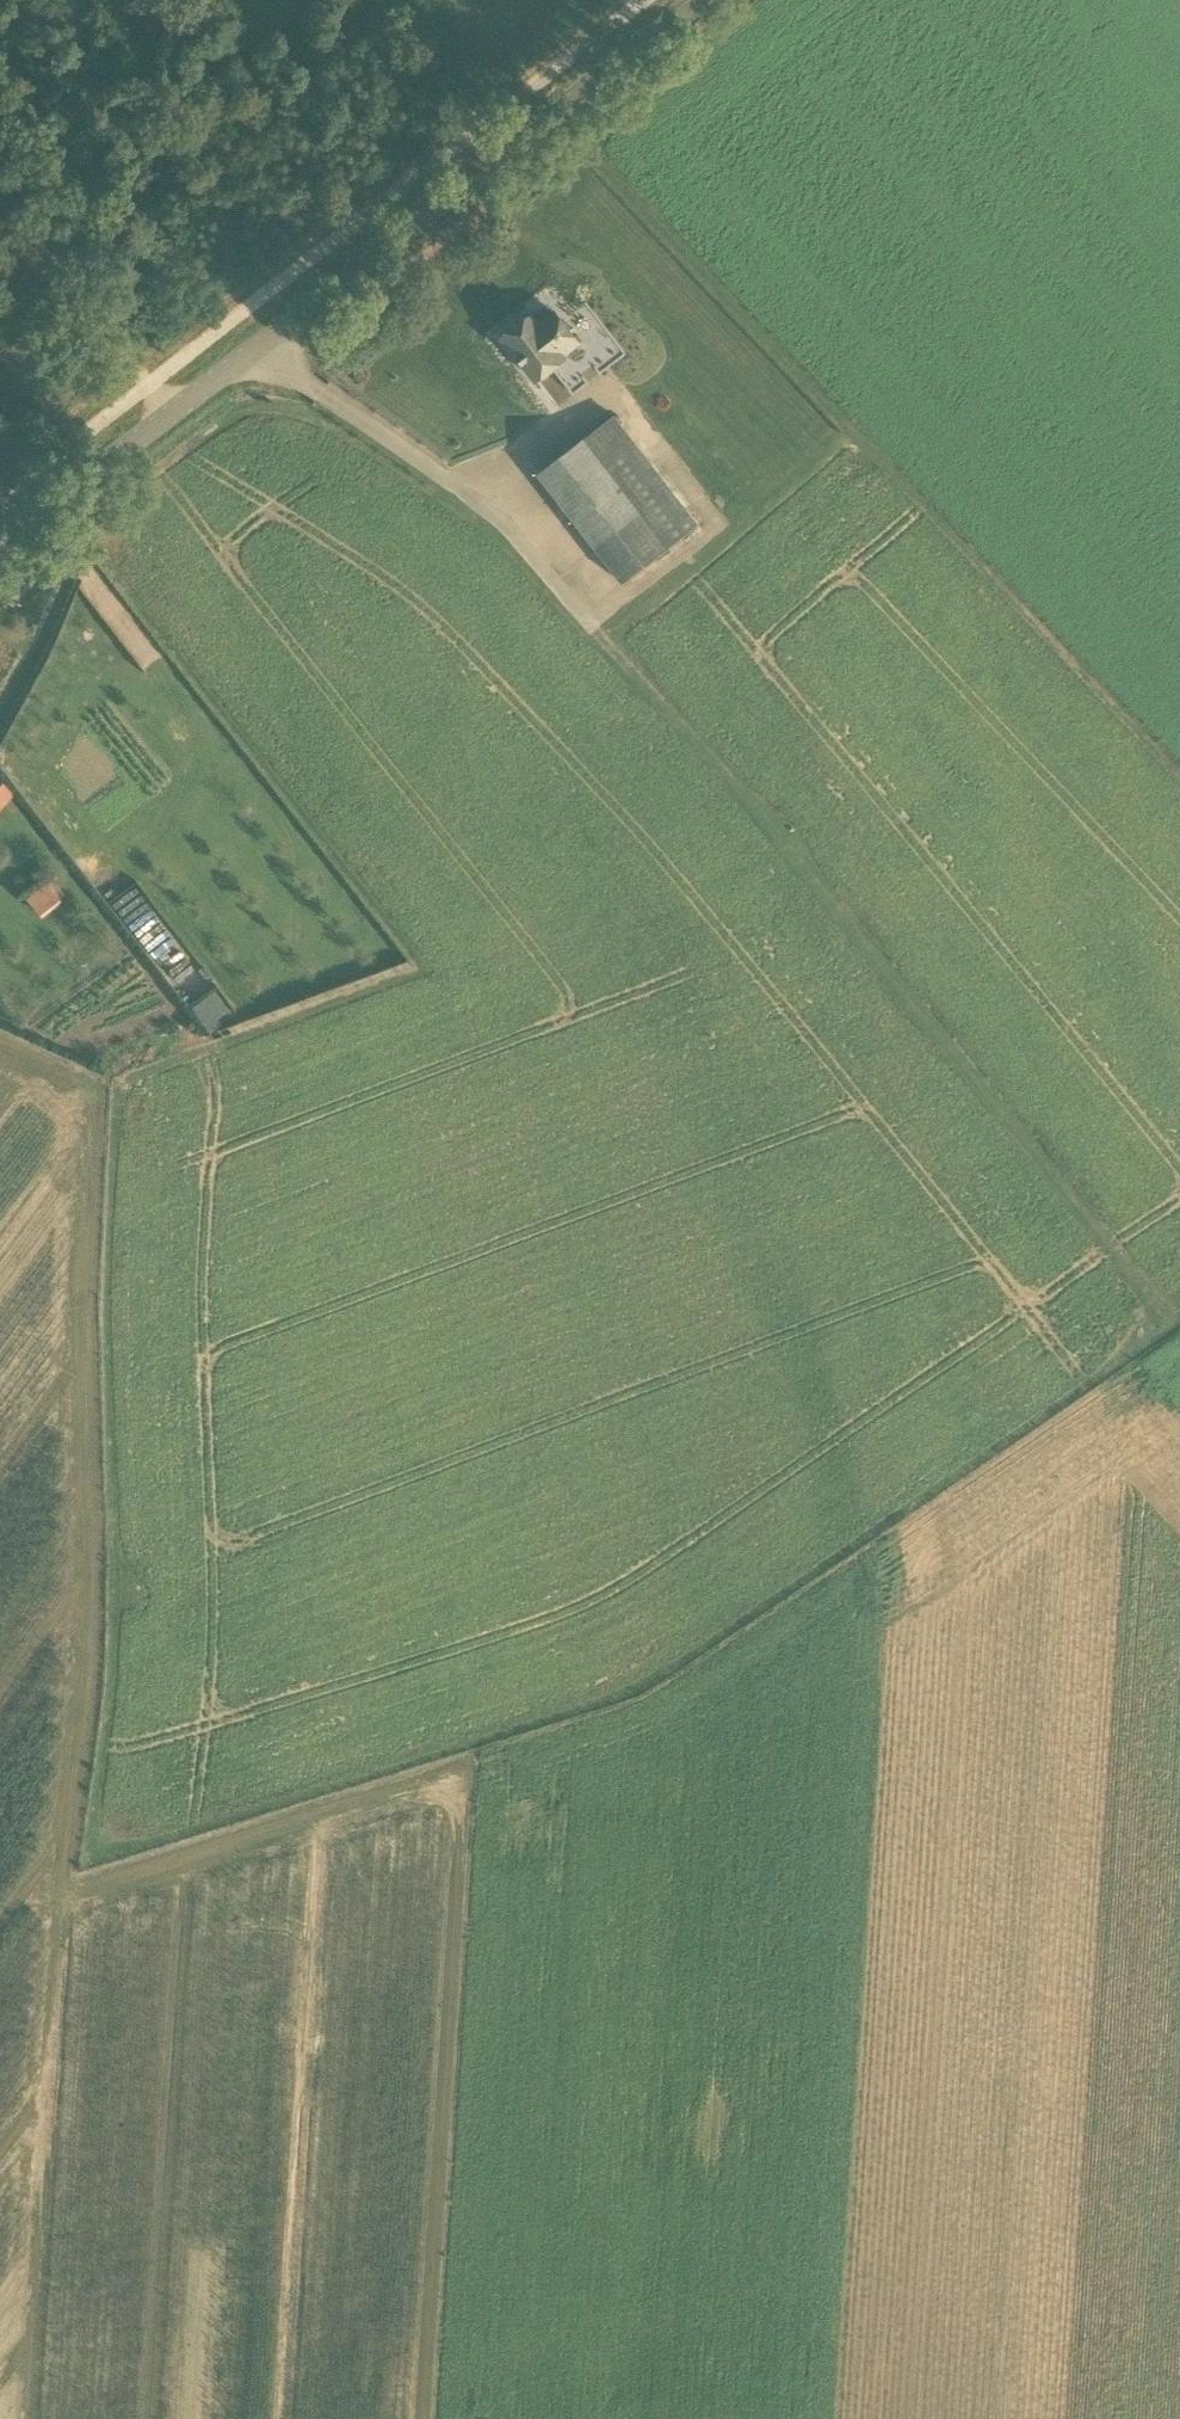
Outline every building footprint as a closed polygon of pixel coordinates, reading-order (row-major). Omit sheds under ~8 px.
[(579,343),(556,312),(540,324),(533,315),(504,337),(537,380),(566,358),(564,355),(579,343)] [(699,525),(629,434),(615,415),(584,439),(539,474),(624,583),(699,525)] [(15,793),(0,778),(0,808),(15,793)] [(26,894),(38,914),(60,902),(48,881),(26,894)] [(164,906),(150,913),(165,944),(179,937),(164,906)] [(216,987),(193,1003),(208,1024),(231,1008),(216,987)]
